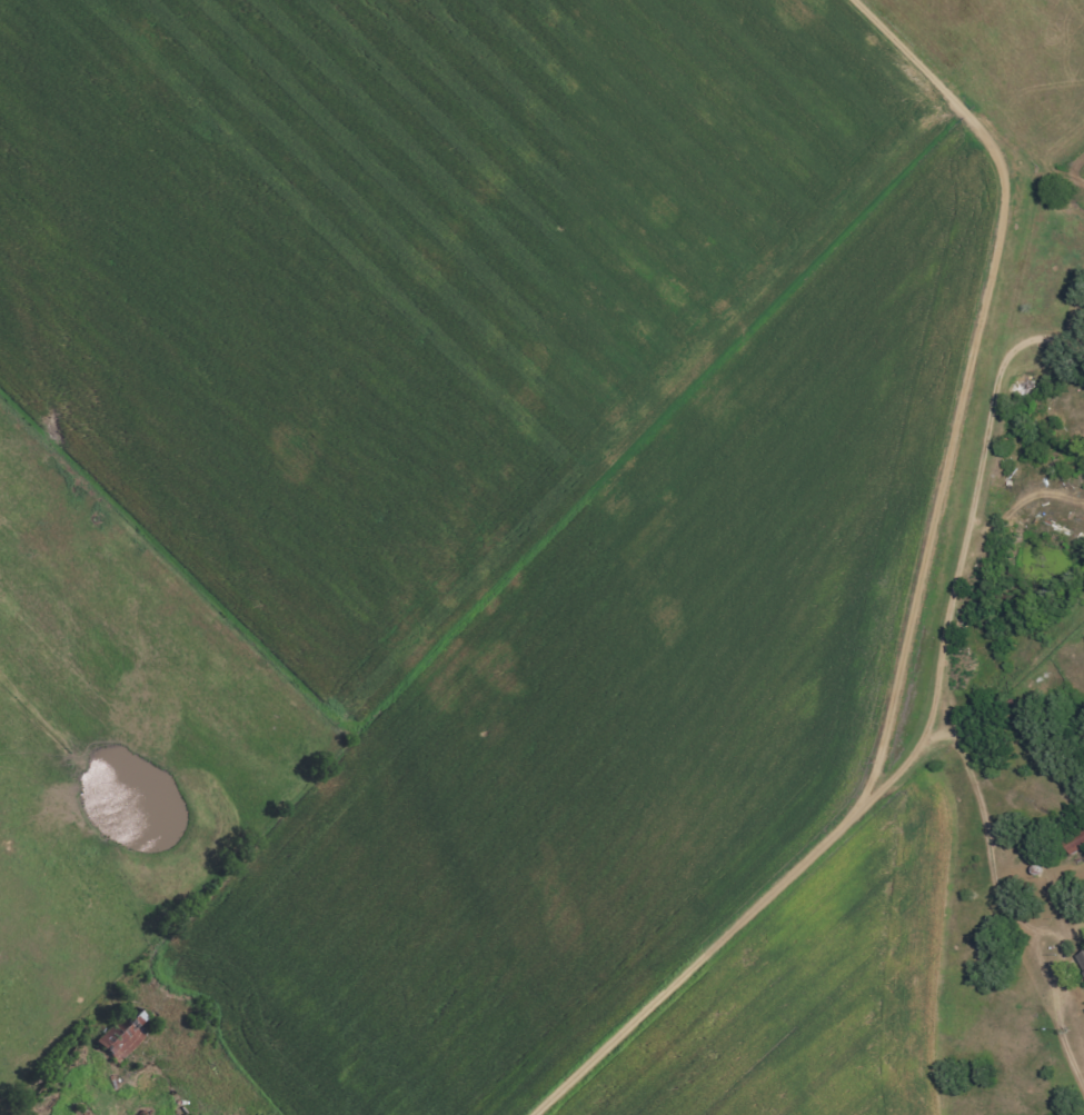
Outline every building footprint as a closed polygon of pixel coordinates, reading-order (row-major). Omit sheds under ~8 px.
[(1061,839),(1070,855),(1083,848),(1083,827),(1061,839)] [(1083,976),(1083,953),(1076,956),(1083,976)] [(151,1026),(129,1005),(95,1040),(117,1061),(151,1026)]
